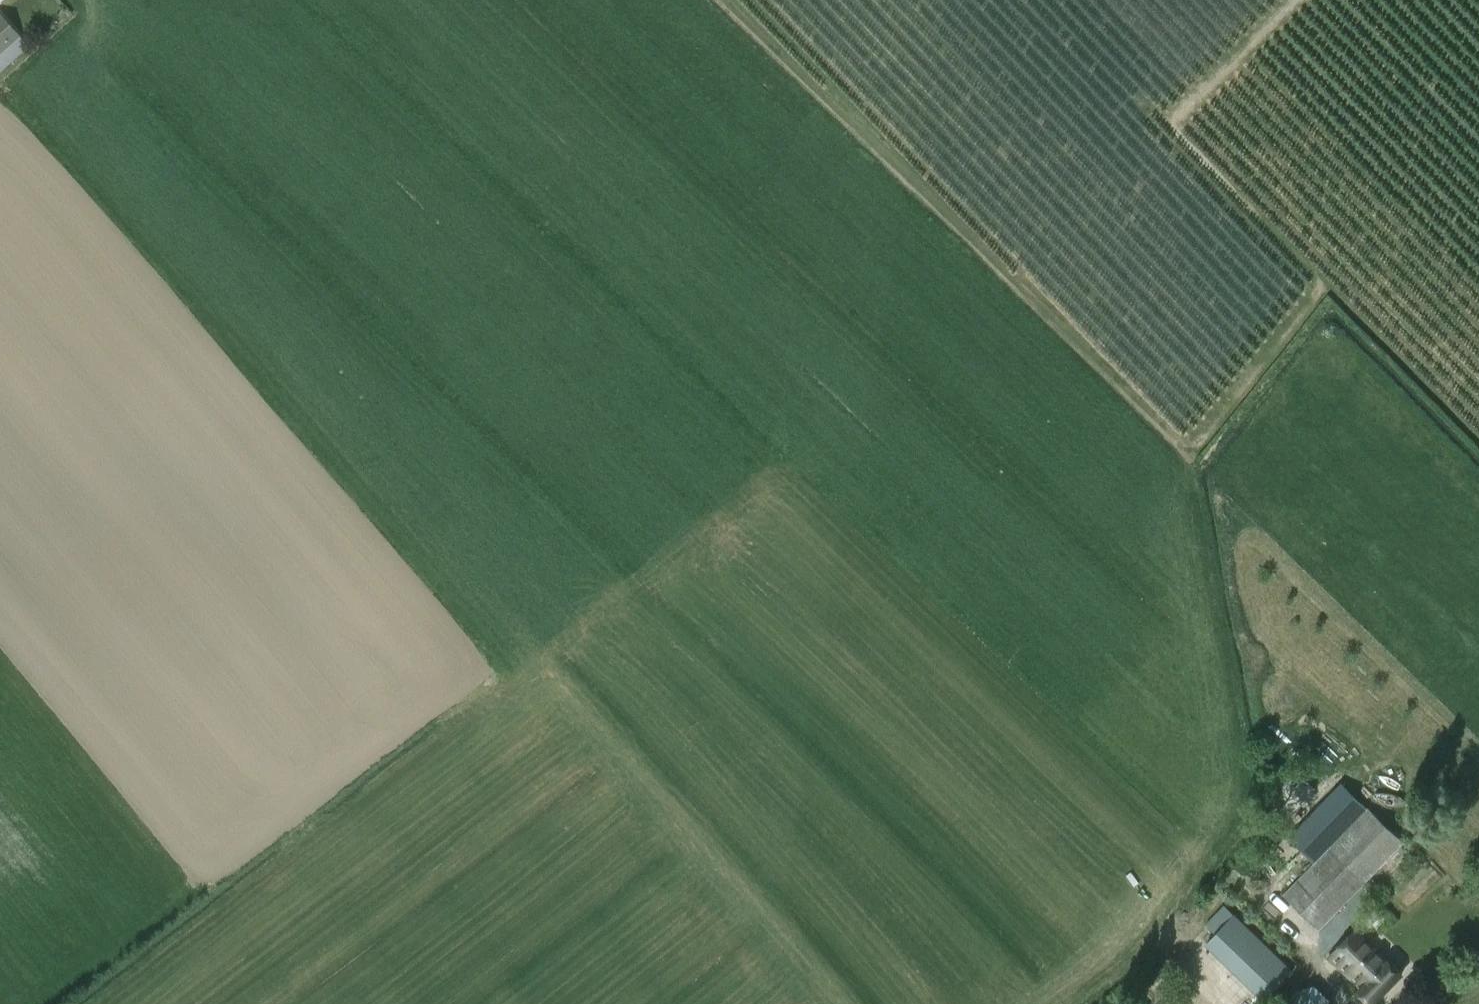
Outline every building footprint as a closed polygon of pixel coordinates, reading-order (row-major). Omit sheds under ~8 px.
[(18,34),(0,15),(0,51),(18,34)] [(1320,929),(1403,843),(1368,809),(1285,895),(1320,929)] [(1207,944),(1264,999),(1292,970),(1234,915),(1207,944)] [(1402,975),(1357,931),(1329,959),(1361,989),(1358,992),(1370,1003),(1374,1003),(1402,975)] [(1287,990),(1282,1003),(1325,1003),(1310,986),(1287,990)]
